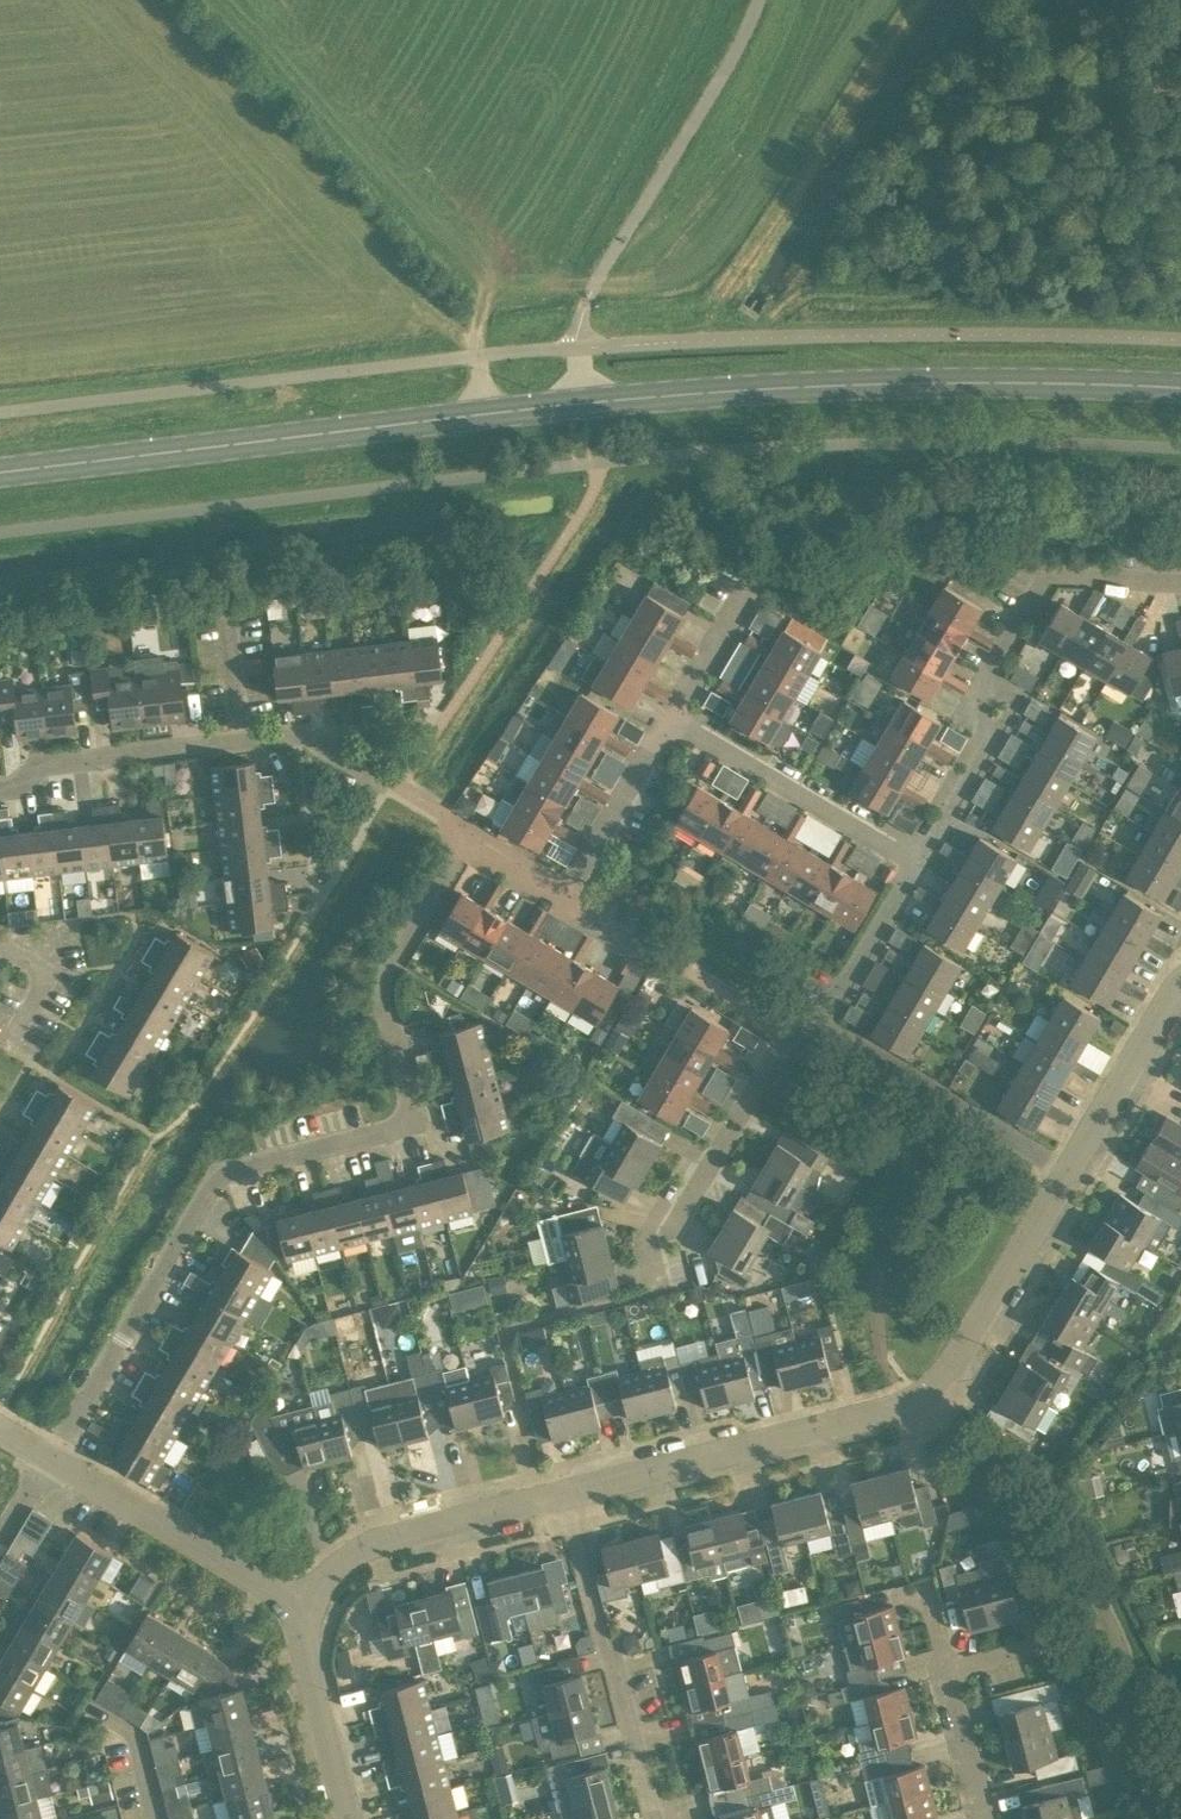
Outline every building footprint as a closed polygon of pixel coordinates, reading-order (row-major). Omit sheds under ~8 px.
[(948,571),(930,561),(925,569),(943,580),(948,571)] [(690,602),(653,581),(632,617),(669,638),(672,633),(690,602)] [(876,591),(883,596),(889,594),(893,587),(882,581),(876,591)] [(980,607),(943,586),(930,609),(966,630),(969,626),(980,607)] [(405,589),(406,601),(415,600),(413,588),(405,589)] [(1092,589),(1085,601),(1094,607),(1101,595),(1092,589)] [(1083,616),(1061,652),(1083,666),(1105,629),(1087,619),(1094,607),(1085,601),(1078,613),(1083,616)] [(1059,602),(1038,639),(1061,652),(1083,616),(1078,613),(1059,602)] [(857,626),(874,631),(880,609),(863,604),(857,626)] [(976,642),(981,633),(969,626),(966,630),(930,609),(917,631),(953,652),(964,635),(976,642)] [(1136,616),(1129,628),(1138,633),(1145,621),(1136,616)] [(678,649),(684,640),(672,633),(669,638),(632,617),(619,639),(656,660),(666,642),(678,649)] [(826,637),(791,617),(784,629),(783,629),(772,648),(769,652),(806,674),(820,650),(819,650),(826,637)] [(1127,642),(1131,645),(1138,633),(1129,628),(1122,639),(1105,629),(1083,666),(1105,679),(1127,642)] [(940,675),(938,679),(950,686),(955,677),(943,670),(953,652),(917,631),(904,653),(940,675)] [(743,642),(755,649),(760,641),(748,633),(743,642)] [(993,640),(981,633),(976,642),(988,649),(993,640)] [(436,636),(408,640),(415,699),(429,697),(427,680),(442,679),(436,636)] [(643,682),(640,686),(652,694),(658,685),(645,678),(656,660),(619,639),(606,661),(643,682)] [(415,699),(408,640),(381,643),(386,685),(400,684),(402,700),(415,699)] [(696,648),(684,640),(678,649),(690,656),(696,648)] [(769,652),(772,648),(760,641),(755,649),(767,657),(756,674),(793,696),(806,674),(769,652)] [(1128,693),(1150,656),(1131,645),(1127,642),(1105,679),(1128,693)] [(386,685),(381,643),(354,646),(362,705),(375,703),(373,687),(386,685)] [(362,705),(354,646),(327,649),(332,692),(346,690),(348,707),(362,705)] [(1171,693),(1180,691),(1180,646),(1161,652),(1171,693)] [(332,692),(327,649),(300,653),(307,712),(321,710),(319,693),(332,692)] [(294,713),(307,712),(300,653),(272,656),(277,698),(292,697),(294,713)] [(927,698),(938,679),(940,675),(904,653),(890,677),(927,698)] [(554,654),(547,664),(554,669),(561,658),(554,654)] [(164,675),(136,678),(141,721),(184,716),(177,659),(162,661),(164,675)] [(592,684),(629,706),(640,686),(643,682),(606,661),(592,684)] [(1027,687),(1033,673),(1012,663),(1006,678),(1027,687)] [(141,721),(136,678),(124,680),(122,666),(91,670),(94,700),(109,698),(112,725),(141,721)] [(69,686),(41,690),(46,732),(75,729),(72,702),(86,701),(82,670),(68,672),(69,686)] [(743,696),(780,718),(793,696),(756,674),(746,692),(734,685),(729,694),(741,701),(743,696)] [(967,684),(955,677),(950,686),(962,693),(967,684)] [(717,687),(729,694),(734,685),(722,678),(717,687)] [(46,732),(41,690),(13,693),(11,679),(0,680),(0,711),(14,709),(17,736),(46,732)] [(669,692),(658,685),(652,694),(664,701),(669,692)] [(857,687),(851,697),(867,707),(873,697),(857,687)] [(706,689),(698,704),(718,714),(725,699),(706,689)] [(617,714),(580,692),(567,715),(603,737),(606,732),(617,714)] [(790,729),(789,724),(780,718),(743,696),(741,701),(730,720),(766,741),(767,739),(777,745),(782,744),(790,729)] [(939,721),(902,699),(889,722),(925,744),(928,739),(939,721)] [(603,737),(567,715),(557,710),(551,719),(561,725),(553,737),(590,759),(601,741),(613,748),(618,739),(606,732),(603,737)] [(822,737),(832,719),(819,711),(809,729),(822,737)] [(1095,736),(1058,715),(1047,733),(1044,738),(1081,760),(1095,736)] [(1018,728),(1030,735),(1035,726),(1023,719),(1018,728)] [(1144,719),(1136,731),(1148,738),(1152,732),(1150,723),(1144,719)] [(925,744),(889,722),(876,744),(912,766),(923,748),(935,755),(940,747),(928,739),(925,744)] [(956,748),(963,733),(943,722),(935,737),(956,748)] [(1112,739),(1125,746),(1133,732),(1120,724),(1112,739)] [(1047,733),(1035,726),(1030,735),(1035,738),(1031,746),(1037,749),(1031,760),(1068,782),(1081,760),(1044,738),(1047,733)] [(1127,749),(1135,754),(1144,740),(1135,735),(1127,749)] [(577,781),(575,785),(587,792),(592,783),(580,776),(590,759),(553,737),(541,759),(577,781)] [(630,746),(618,739),(613,748),(625,755),(630,746)] [(849,790),(886,811),(897,793),(899,788),(863,767),(841,754),(824,744),(817,757),(833,766),(834,765),(856,778),(849,790)] [(912,766),(876,744),(863,767),(899,788),(897,793),(909,800),(914,791),(902,784),(912,766)] [(952,754),(940,747),(935,755),(947,762),(952,754)] [(564,803),(575,785),(577,781),(541,759),(528,752),(515,775),(527,782),(564,803)] [(713,763),(704,757),(697,770),(706,775),(713,763)] [(1018,782),(1054,804),(1068,782),(1031,760),(1021,778),(1009,770),(1003,779),(1015,786),(1018,782)] [(211,766),(214,794),(273,787),(271,774),(255,775),(253,761),(211,766)] [(706,782),(733,796),(744,775),(718,761),(706,782)] [(991,772),(1003,779),(1009,770),(997,763),(991,772)] [(153,777),(164,776),(162,764),(152,765),(153,777)] [(1112,777),(1122,783),(1128,773),(1118,767),(1112,777)] [(527,782),(515,775),(502,796),(515,803),(551,825),(554,821),(564,803),(527,782)] [(1110,790),(1116,794),(1122,784),(1116,781),(1110,790)] [(1005,804),(1041,826),(1054,804),(1018,782),(1015,786),(1005,804)] [(604,791),(592,783),(587,792),(599,799),(604,791)] [(675,821),(698,835),(719,798),(696,785),(675,821)] [(751,785),(744,797),(753,802),(760,790),(751,785)] [(273,787),(214,794),(217,821),(260,816),(258,803),(275,801),(273,787)] [(1178,787),(1165,809),(1180,819),(1180,789),(1178,787)] [(752,810),(780,826),(792,804),(764,788),(752,810)] [(926,798),(914,791),(909,800),(921,807),(926,798)] [(461,796),(454,808),(466,816),(473,804),(461,796)] [(561,837),(566,828),(554,821),(551,825),(515,803),(502,796),(492,814),(493,820),(502,825),(501,827),(537,849),(548,830),(561,837)] [(741,811),(746,814),(753,802),(744,797),(737,809),(719,798),(698,835),(720,848),(741,811)] [(147,817),(134,818),(139,861),(167,857),(160,798),(145,800),(147,817)] [(105,805),(112,864),(139,861),(134,818),(121,820),(119,803),(105,805)] [(1028,849),(1041,826),(1005,804),(991,827),(1028,849)] [(80,825),(85,867),(112,864),(105,805),(91,807),(93,823),(80,825)] [(1165,809),(1152,831),(1180,849),(1180,819),(1165,809)] [(51,811),(58,871),(85,867),(80,825),(67,826),(65,810),(51,811)] [(981,818),(969,810),(964,819),(976,826),(981,818)] [(26,831),(31,874),(58,871),(51,811),(37,813),(39,830),(26,831)] [(741,811),(720,848),(742,861),(763,824),(746,814),(741,811)] [(795,811),(788,823),(797,828),(804,816),(795,811)] [(4,877),(31,874),(26,831),(13,833),(11,816),(0,818),(0,841),(4,877)] [(260,816),(217,821),(220,848),(279,841),(278,827),(261,829),(260,816)] [(797,828),(788,823),(781,835),(786,838),(764,874),(786,887),(808,851),(790,840),(797,828)] [(786,838),(781,835),(763,824),(742,861),(764,874),(786,838)] [(578,835),(566,828),(561,837),(572,844),(578,835)] [(1173,880),(1180,884),(1180,872),(1178,871),(1180,866),(1180,849),(1152,831),(1139,854),(1175,875),(1173,880)] [(1015,858),(979,836),(967,855),(965,860),(1002,881),(1015,858)] [(840,837),(833,849),(841,854),(848,842),(840,837)] [(279,841),(220,848),(224,875),(266,870),(265,857),(291,854),(289,840),(279,841)] [(850,841),(842,857),(868,869),(875,853),(850,841)] [(938,850),(950,857),(955,848),(944,841),(938,850)] [(952,882),(989,903),(1002,881),(965,860),(967,855),(955,848),(950,857),(962,864),(952,882)] [(830,864),(834,866),(841,854),(833,849),(825,861),(808,851),(786,887),(808,900),(830,864)] [(1125,877),(1162,898),(1173,880),(1175,875),(1139,854),(1125,877)] [(1079,860),(1063,886),(1077,894),(1093,868),(1079,860)] [(830,864),(808,900),(830,913),(853,877),(834,866),(830,864)] [(895,870),(886,865),(879,877),(888,882),(895,870)] [(266,870),(224,875),(227,902),(286,895),(284,881),(268,883),(266,870)] [(875,891),(853,877),(830,913),(854,927),(875,891)] [(493,879),(486,891),(495,897),(502,885),(493,879)] [(929,892),(924,901),(936,908),(939,904),(975,926),(989,903),(952,882),(941,899),(929,892)] [(912,894),(924,901),(929,892),(918,885),(912,894)] [(495,897),(486,891),(479,903),(483,906),(462,943),(484,956),(506,919),(488,909),(495,897)] [(446,900),(436,917),(443,921),(439,929),(462,943),(483,906),(479,903),(460,892),(453,905),(446,900)] [(1160,914),(1123,892),(1109,915),(1146,937),(1149,933),(1160,914)] [(287,908),(286,895),(227,902),(230,930),(273,925),(271,910),(287,908)] [(181,907),(197,905),(196,897),(180,899),(181,907)] [(79,914),(90,913),(88,898),(77,899),(79,914)] [(925,927),(962,949),(975,926),(939,904),(936,908),(925,927)] [(538,906),(531,918),(539,923),(547,911),(538,906)] [(18,924),(37,922),(35,909),(16,911),(18,924)] [(1146,937),(1109,915),(1096,937),(1133,959),(1143,941),(1155,948),(1161,940),(1149,933),(1146,937)] [(1049,916),(1039,933),(1049,939),(1059,922),(1049,916)] [(523,930),(506,919),(484,956),(506,969),(528,932),(532,935),(539,923),(531,918),(523,930)] [(155,936),(148,947),(199,978),(213,953),(177,931),(169,944),(155,936)] [(550,945),(532,935),(528,932),(506,969),(528,982),(550,945)] [(582,932),(575,944),(584,949),(591,937),(582,932)] [(1133,959),(1096,937),(1083,960),(1120,981),(1117,985),(1129,993),(1134,984),(1122,977),(1133,959)] [(1173,947),(1161,940),(1155,948),(1167,956),(1173,947)] [(960,964),(923,942),(912,961),(909,966),(946,987),(960,964)] [(584,949),(575,944),(568,956),(572,958),(550,995),(573,1008),(594,971),(577,961),(584,949)] [(572,958),(568,956),(550,945),(528,982),(550,995),(572,958)] [(255,946),(240,955),(248,967),(262,958),(255,946)] [(148,979),(185,1001),(199,978),(148,947),(141,959),(155,968),(148,979)] [(883,956),(895,963),(900,954),(888,947),(883,956)] [(896,988),(933,1009),(946,987),(909,966),(912,961),(900,954),(895,963),(907,970),(896,988)] [(630,992),(644,968),(623,956),(616,968),(625,973),(618,985),(630,992)] [(1106,1004),(1117,985),(1120,981),(1083,960),(1069,982),(1106,1004)] [(618,985),(594,971),(573,1008),(596,1022),(618,985)] [(451,978),(445,988),(457,995),(463,985),(451,978)] [(120,994),(171,1024),(185,1001),(148,979),(141,991),(127,982),(120,994)] [(1146,991),(1134,984),(1129,993),(1141,1000),(1146,991)] [(883,1010),(920,1032),(933,1009),(896,988),(886,1006),(874,998),(869,1007),(881,1014),(883,1010)] [(640,990),(633,1002),(643,1008),(650,996),(640,990)] [(473,991),(468,1000),(481,1008),(486,999),(473,991)] [(857,1000),(869,1007),(874,998),(862,991),(857,1000)] [(120,1026),(157,1048),(171,1024),(120,994),(113,1006),(127,1014),(120,1026)] [(1062,995),(1048,1018),(1085,1040),(1099,1017),(1062,995)] [(728,1028),(691,1007),(677,1030),(714,1052),(716,1047),(728,1028)] [(497,1008),(492,1015),(502,1021),(507,1014),(497,1008)] [(870,1033),(906,1055),(920,1032),(883,1010),(881,1014),(870,1033)] [(427,1050),(430,1064),(488,1049),(481,1021),(464,1025),(461,1012),(436,1018),(443,1046),(427,1050)] [(623,1014),(616,1025),(626,1031),(633,1019),(623,1014)] [(965,1015),(959,1024),(970,1031),(975,1022),(965,1015)] [(1126,1024),(1114,1017),(1109,1026),(1121,1033),(1126,1024)] [(1048,1018),(1035,1040),(1072,1062),(1075,1058),(1085,1040),(1048,1018)] [(747,1052),(757,1033),(739,1024),(729,1042),(747,1052)] [(92,1040),(143,1071),(157,1048),(120,1026),(113,1037),(99,1029),(92,1040)] [(599,1044),(606,1032),(596,1026),(589,1038),(599,1044)] [(723,1063),(729,1055),(716,1047),(714,1052),(677,1030),(664,1052),(701,1074),(711,1056),(723,1063)] [(541,1033),(535,1043),(546,1050),(552,1041),(541,1033)] [(619,1040),(611,1035),(605,1046),(616,1052),(620,1044),(619,1040)] [(129,1096),(143,1071),(92,1040),(85,1052),(99,1061),(92,1074),(129,1096)] [(1072,1062),(1035,1040),(1022,1062),(1059,1084),(1069,1066),(1082,1073),(1087,1064),(1075,1058),(1072,1062)] [(977,1066),(985,1054),(972,1046),(965,1058),(976,1065),(977,1066)] [(453,1086),(495,1075),(488,1049),(430,1064),(434,1077),(450,1073),(453,1086)] [(688,1096),(685,1100),(697,1108),(703,1099),(690,1091),(701,1074),(664,1052),(651,1075),(688,1096)] [(741,1061),(729,1055),(723,1063),(735,1070),(741,1061)] [(965,1058),(957,1069),(968,1076),(976,1065),(965,1058)] [(1046,1106),(1043,1110),(1055,1117),(1060,1109),(1048,1102),(1059,1084),(1022,1062),(1009,1084),(1046,1106)] [(1099,1071),(1087,1064),(1082,1073),(1093,1080),(1099,1071)] [(444,1116),(501,1101),(495,1075),(453,1086),(456,1099),(440,1103),(444,1116)] [(638,1098),(674,1119),(685,1100),(688,1096),(651,1075),(638,1098)] [(36,1088),(29,1100),(80,1130),(95,1106),(58,1084),(51,1097),(36,1088)] [(996,1107),(1032,1129),(1043,1110),(1046,1106),(1009,1084),(996,1107)] [(611,1116),(622,1123),(611,1143),(647,1165),(669,1128),(621,1099),(611,1116)] [(714,1106),(703,1099),(697,1108),(709,1114),(714,1106)] [(30,1132),(66,1154),(80,1130),(29,1100),(22,1112),(36,1120),(30,1132)] [(508,1129),(501,1101),(444,1116),(447,1130),(463,1125),(471,1156),(493,1150),(488,1134),(508,1129)] [(1072,1116),(1060,1109),(1055,1117),(1067,1124),(1072,1116)] [(699,1133),(705,1119),(684,1110),(678,1125),(699,1133)] [(1180,1160),(1180,1125),(1165,1116),(1150,1141),(1180,1160)] [(835,1133),(810,1117),(801,1132),(826,1147),(835,1133)] [(1,1147),(53,1177),(66,1154),(30,1132),(23,1143),(8,1135),(1,1147)] [(647,1165),(611,1143),(593,1133),(570,1172),(623,1202),(633,1185),(635,1186),(647,1165)] [(764,1163),(813,1192),(820,1168),(828,1155),(800,1139),(793,1151),(777,1142),(764,1163)] [(1150,1141),(1135,1166),(1144,1171),(1135,1186),(1144,1191),(1158,1200),(1177,1211),(1180,1213),(1180,1206),(1180,1205),(1180,1160),(1150,1141)] [(1,1147),(0,1149),(0,1162),(9,1167),(2,1179),(39,1200),(53,1177),(1,1147)] [(443,1158),(430,1161),(445,1219),(473,1212),(462,1171),(448,1174),(443,1158)] [(408,1184),(419,1226),(445,1219),(430,1161),(417,1165),(421,1181),(408,1184)] [(756,1204),(788,1223),(796,1210),(813,1192),(764,1163),(751,1185),(767,1195),(760,1207),(756,1204)] [(378,1175),(392,1233),(419,1226),(408,1184),(395,1188),(391,1172),(378,1175)] [(356,1198),(366,1239),(392,1233),(378,1175),(364,1178),(368,1195),(356,1198)] [(25,1224),(39,1200),(2,1179),(0,1182),(0,1209),(25,1224)] [(325,1188),(340,1246),(366,1239),(356,1198),(343,1201),(338,1185),(325,1188)] [(303,1211),(314,1253),(340,1246),(325,1188),(312,1192),(316,1208),(303,1211)] [(1144,1191),(1136,1204),(1119,1193),(1103,1220),(1142,1243),(1155,1251),(1170,1224),(1176,1228),(1180,1220),(1180,1213),(1177,1211),(1158,1200),(1144,1191)] [(607,1247),(596,1204),(562,1213),(547,1217),(552,1237),(560,1235),(566,1258),(607,1247)] [(791,1224),(788,1223),(756,1204),(749,1217),(733,1207),(720,1229),(757,1250),(767,1233),(781,1241),(791,1224)] [(25,1224),(0,1209),(0,1242),(11,1248),(25,1224)] [(277,1223),(252,1229),(274,1259),(285,1255),(286,1260),(314,1253),(303,1211),(290,1215),(289,1211),(275,1215),(277,1223)] [(1127,1269),(1142,1243),(1103,1220),(1088,1247),(1106,1258),(1099,1270),(1125,1286),(1134,1291),(1142,1277),(1127,1269)] [(228,1261),(221,1273),(258,1295),(272,1270),(268,1267),(274,1259),(252,1229),(240,1251),(233,1247),(225,1260),(228,1261)] [(745,1271),(757,1250),(720,1229),(707,1250),(712,1253),(717,1270),(716,1272),(744,1288),(751,1275),(745,1271)] [(618,1290),(613,1271),(607,1247),(566,1258),(572,1282),(550,1287),(555,1306),(584,1299),(618,1290)] [(4,1273),(13,1259),(0,1251),(0,1271),(4,1273)] [(1080,1280),(1071,1275),(1056,1300),(1095,1324),(1110,1298),(1116,1302),(1125,1286),(1099,1270),(1089,1265),(1080,1280)] [(190,1270),(183,1282),(193,1288),(244,1318),(258,1295),(221,1273),(214,1284),(190,1270)] [(488,1279),(491,1295),(506,1292),(503,1276),(488,1279)] [(779,1298),(807,1291),(804,1278),(776,1284),(779,1298)] [(483,1285),(450,1294),(455,1311),(487,1302),(483,1285)] [(698,1286),(688,1288),(691,1301),(700,1299),(698,1286)] [(193,1320),(230,1342),(244,1318),(193,1288),(186,1300),(200,1308),(193,1320)] [(380,1295),(371,1297),(374,1305),(382,1303),(380,1295)] [(1080,1349),(1095,1324),(1056,1300),(1041,1326),(1039,1325),(1030,1341),(1087,1374),(1096,1358),(1080,1349)] [(806,1382),(796,1342),(792,1327),(774,1332),(767,1306),(748,1311),(753,1332),(755,1343),(763,1374),(777,1370),(781,1388),(806,1382)] [(602,1311),(588,1314),(590,1325),(605,1321),(602,1311)] [(165,1335),(217,1365),(230,1342),(193,1320),(187,1331),(172,1323),(165,1335)] [(819,1336),(796,1342),(806,1382),(830,1376),(829,1370),(842,1367),(832,1324),(817,1328),(819,1336)] [(518,1333),(522,1348),(547,1342),(543,1327),(518,1333)] [(307,1340),(304,1328),(295,1342),(297,1349),(302,1348),(307,1340)] [(763,1374),(755,1343),(753,1332),(738,1336),(738,1335),(714,1341),(717,1353),(719,1361),(730,1402),(754,1395),(749,1377),(763,1374)] [(166,1367),(203,1388),(217,1365),(165,1335),(158,1347),(173,1355),(166,1367)] [(730,1402),(719,1361),(717,1353),(705,1356),(701,1339),(675,1346),(677,1353),(679,1362),(685,1384),(687,1393),(701,1390),(705,1408),(730,1402)] [(1018,1359),(1025,1363),(1012,1385),(1046,1405),(1058,1384),(1061,1386),(1069,1372),(1025,1346),(1018,1359)] [(412,1377),(388,1383),(403,1440),(427,1434),(426,1430),(433,1420),(438,1419),(420,1350),(407,1354),(412,1377)] [(455,1427),(479,1421),(468,1379),(465,1366),(442,1372),(441,1368),(434,1370),(429,1352),(422,1353),(420,1350),(438,1419),(443,1417),(454,1423),(455,1427)] [(638,1363),(640,1371),(652,1412),(676,1406),(671,1388),(685,1384),(679,1362),(677,1353),(638,1363)] [(272,1356),(268,1363),(278,1369),(282,1363),(272,1356)] [(492,1374),(468,1379),(479,1421),(503,1415),(495,1381),(508,1377),(504,1362),(490,1366),(492,1374)] [(138,1381),(189,1412),(203,1388),(166,1367),(159,1378),(145,1370),(138,1381)] [(624,1404),(627,1418),(652,1412),(640,1371),(617,1377),(615,1369),(601,1373),(610,1408),(624,1404)] [(600,1425),(598,1418),(610,1408),(601,1373),(586,1377),(588,1384),(565,1390),(575,1432),(600,1425)] [(138,1413),(175,1435),(189,1412),(138,1381),(131,1393),(145,1402),(138,1413)] [(365,1388),(364,1384),(349,1388),(362,1438),(367,1437),(378,1443),(379,1447),(403,1440),(388,1383),(365,1388)] [(1046,1405),(1012,1385),(1000,1406),(993,1402),(982,1421),(1000,1432),(1004,1425),(1029,1440),(1037,1426),(1043,1430),(1055,1410),(1046,1405)] [(1163,1432),(1180,1427),(1180,1387),(1158,1393),(1162,1406),(1157,1407),(1163,1432)] [(328,1393),(330,1401),(313,1405),(327,1460),(351,1454),(350,1450),(357,1439),(362,1438),(349,1388),(328,1393)] [(551,1438),(575,1432),(565,1390),(541,1396),(539,1389),(524,1393),(532,1423),(546,1420),(551,1438)] [(327,1460),(313,1405),(269,1416),(262,1401),(250,1421),(267,1455),(285,1447),(297,1443),(303,1466),(327,1460)] [(110,1428),(162,1458),(175,1435),(138,1413),(132,1425),(117,1416),(110,1428)] [(1163,1432),(1160,1433),(1170,1470),(1177,1468),(1178,1472),(1180,1472),(1180,1427),(1163,1432)] [(147,1483),(162,1458),(110,1428),(103,1440),(118,1448),(110,1461),(147,1483)] [(936,1521),(927,1485),(913,1488),(908,1468),(879,1475),(890,1517),(898,1515),(900,1522),(906,1525),(921,1521),(922,1525),(936,1521)] [(890,1517),(879,1475),(850,1482),(856,1502),(842,1506),(846,1522),(853,1552),(855,1557),(869,1554),(866,1541),(894,1533),(890,1517)] [(1180,1521),(1180,1480),(1171,1483),(1175,1498),(1170,1499),(1170,1524),(1180,1521)] [(820,1490),(795,1497),(806,1538),(829,1532),(835,1557),(853,1552),(846,1522),(829,1526),(820,1490)] [(782,1544),(806,1538),(795,1497),(770,1503),(779,1539),(765,1543),(773,1573),(788,1569),(782,1544)] [(944,1525),(978,1518),(975,1503),(941,1510),(944,1525)] [(18,1530),(39,1542),(52,1519),(31,1507),(18,1530)] [(712,1518),(722,1558),(725,1570),(767,1559),(760,1533),(746,1536),(740,1511),(712,1518)] [(691,1551),(677,1554),(684,1580),(710,1574),(707,1562),(722,1558),(712,1518),(684,1525),(691,1551)] [(75,1532),(62,1555),(98,1577),(111,1554),(75,1532)] [(657,1532),(629,1539),(640,1579),(655,1575),(658,1587),(684,1580),(677,1554),(663,1558),(657,1532)] [(624,1583),(640,1579),(629,1539),(601,1546),(608,1572),(594,1576),(601,1601),(627,1595),(624,1583)] [(23,1549),(11,1542),(5,1552),(17,1559),(23,1549)] [(977,1560),(983,1581),(993,1622),(1018,1616),(1009,1580),(1023,1577),(1015,1547),(1000,1551),(1001,1554),(977,1560)] [(1172,1570),(1180,1568),(1180,1550),(1159,1556),(1163,1572),(1172,1570)] [(0,1560),(0,1562),(20,1574),(26,1564),(17,1559),(5,1552),(0,1560)] [(49,1577),(85,1599),(98,1577),(62,1555),(49,1577)] [(968,1629),(993,1622),(983,1581),(959,1587),(953,1563),(938,1567),(945,1596),(959,1593),(968,1629)] [(542,1567),(515,1574),(524,1608),(529,1628),(557,1620),(555,1613),(568,1610),(561,1583),(547,1586),(542,1567)] [(1172,1570),(1177,1589),(1180,1588),(1180,1568),(1172,1570)] [(143,1603),(157,1581),(141,1571),(127,1594),(143,1603)] [(85,1599),(49,1577),(42,1574),(29,1596),(36,1600),(72,1621),(79,1625),(83,1628),(96,1606),(85,1599)] [(510,1612),(524,1608),(515,1574),(488,1580),(493,1599),(479,1603),(488,1638),(515,1631),(510,1612)] [(857,1578),(848,1580),(845,1585),(847,1595),(861,1592),(857,1578)] [(445,1586),(447,1591),(423,1597),(433,1635),(461,1628),(463,1636),(477,1633),(464,1581),(445,1586)] [(806,1599),(803,1585),(781,1590),(784,1604),(806,1599)] [(79,1625),(72,1621),(36,1600),(29,1596),(16,1618),(59,1643),(66,1647),(79,1625)] [(433,1635),(423,1597),(395,1604),(400,1623),(385,1627),(392,1654),(407,1650),(405,1642),(415,1639),(423,1671),(441,1667),(433,1635)] [(857,1599),(829,1606),(833,1620),(837,1619),(843,1644),(858,1640),(898,1630),(892,1604),(860,1613),(857,1599)] [(766,1617),(777,1614),(774,1604),(764,1607),(762,1600),(738,1606),(742,1623),(766,1617)] [(147,1612),(125,1647),(148,1661),(170,1625),(147,1612)] [(3,1640),(9,1644),(45,1665),(59,1643),(16,1618),(3,1640)] [(170,1625),(148,1661),(170,1674),(192,1639),(170,1625)] [(675,1660),(682,1685),(741,1669),(731,1630),(703,1638),(707,1651),(675,1660)] [(873,1664),(905,1655),(898,1630),(858,1640),(843,1644),(849,1669),(846,1670),(849,1684),(868,1680),(875,1678),(877,1678),(873,1664)] [(624,1636),(622,1642),(625,1653),(640,1649),(637,1638),(632,1634),(624,1636)] [(192,1639),(170,1674),(198,1692),(232,1667),(213,1656),(215,1652),(192,1639)] [(518,1647),(522,1664),(536,1661),(532,1643),(518,1647)] [(802,1643),(792,1646),(794,1656),(804,1653),(802,1643)] [(9,1644),(0,1660),(0,1668),(32,1687),(45,1665),(9,1644)] [(110,1659),(116,1650),(109,1645),(103,1654),(110,1659)] [(562,1679),(558,1664),(531,1671),(538,1699),(546,1696),(550,1712),(587,1702),(580,1674),(562,1679)] [(232,1667),(198,1692),(200,1697),(190,1706),(195,1727),(207,1724),(248,1713),(241,1687),(237,1688),(232,1667)] [(0,1713),(16,1715),(32,1687),(0,1668),(0,1713)] [(748,1694),(741,1669),(682,1685),(688,1711),(720,1703),(724,1716),(761,1706),(757,1692),(748,1694)] [(130,1692),(107,1677),(94,1698),(117,1712),(130,1692)] [(868,1680),(849,1684),(840,1687),(844,1701),(863,1696),(869,1722),(909,1711),(903,1686),(891,1689),(889,1683),(876,1683),(875,1678),(868,1680)] [(368,1708),(372,1721),(429,1706),(422,1679),(381,1689),(384,1704),(368,1708)] [(815,1685),(808,1681),(800,1683),(804,1697),(817,1693),(815,1685)] [(1018,1690),(1022,1705),(998,1712),(1005,1740),(1049,1729),(1061,1726),(1054,1699),(1057,1698),(1053,1681),(1018,1690)] [(490,1683),(475,1687),(478,1701),(493,1697),(490,1683)] [(141,1699),(130,1692),(117,1712),(140,1726),(147,1714),(137,1707),(141,1699)] [(595,1731),(587,1702),(550,1712),(554,1729),(546,1731),(552,1757),(580,1750),(576,1735),(595,1731)] [(394,1743),(436,1733),(429,1706),(372,1721),(375,1734),(391,1730),(394,1743)] [(696,1738),(702,1764),(743,1753),(737,1728),(765,1720),(761,1706),(724,1716),(727,1730),(696,1738)] [(869,1722),(850,1726),(857,1751),(860,1766),(888,1759),(884,1745),(916,1737),(909,1711),(869,1722)] [(0,1713),(0,1754),(24,1748),(16,1715),(0,1713)] [(147,1713),(147,1714),(140,1726),(147,1732),(161,1720),(147,1713)] [(248,1713),(207,1724),(214,1749),(254,1738),(248,1713)] [(1074,1752),(1056,1757),(1049,1729),(1005,1740),(1012,1769),(1033,1764),(1037,1779),(1078,1768),(1074,1752)] [(385,1773),(443,1759),(436,1733),(394,1743),(398,1756),(382,1760),(385,1773)] [(162,1736),(148,1739),(154,1764),(177,1759),(174,1745),(165,1747),(162,1736)] [(254,1738),(214,1749),(220,1773),(260,1763),(254,1738)] [(91,1755),(102,1752),(99,1742),(88,1744),(91,1755)] [(24,1748),(0,1754),(0,1780),(46,1768),(39,1744),(24,1748)] [(750,1778),(743,1753),(702,1764),(709,1790),(708,1792),(709,1798),(709,1801),(710,1805),(744,1795),(773,1787),(769,1773),(750,1778)] [(96,1764),(94,1757),(85,1759),(87,1766),(96,1764)] [(546,1766),(557,1809),(611,1795),(604,1766),(585,1771),(582,1757),(554,1764),(546,1766)] [(177,1759),(154,1764),(160,1789),(183,1783),(177,1759)] [(408,1796),(450,1785),(443,1759),(385,1773),(388,1787),(405,1783),(408,1796)] [(879,1803),(889,1800),(930,1790),(923,1764),(891,1772),(888,1759),(860,1766),(870,1805),(879,1803)] [(1108,1775),(1114,1778),(1125,1775),(1121,1760),(1105,1764),(1108,1775)] [(260,1763),(220,1773),(226,1798),(267,1788),(260,1763)] [(0,1780),(0,1807),(36,1797),(52,1793),(46,1768),(0,1780)] [(516,1799),(510,1773),(495,1777),(501,1802),(516,1799)] [(1042,1798),(1022,1804),(1026,1818),(1081,1818),(1082,1818),(1076,1795),(1087,1792),(1082,1774),(1039,1786),(1042,1798)] [(819,1817),(829,1814),(820,1777),(810,1780),(819,1817)] [(189,1807),(185,1794),(200,1790),(197,1780),(183,1783),(160,1789),(166,1813),(189,1807)] [(744,1795),(748,1809),(715,1817),(716,1818),(774,1818),(770,1803),(795,1796),(791,1782),(773,1787),(744,1795)] [(113,1799),(109,1784),(92,1788),(96,1803),(113,1799)] [(456,1811),(450,1785),(408,1796),(411,1809),(395,1813),(397,1818),(426,1818),(456,1811)] [(226,1798),(232,1818),(249,1818),(273,1813),(267,1788),(226,1798)] [(936,1815),(930,1790),(889,1800),(879,1803),(883,1818),(922,1818),(936,1815)] [(611,1795),(557,1809),(557,1810),(560,1809),(562,1818),(617,1818),(611,1795)] [(36,1797),(0,1807),(0,1818),(42,1818),(36,1797)] [(106,1817),(111,1818),(119,1817),(116,1805),(104,1808),(106,1817)] [(189,1807),(166,1813),(168,1818),(191,1818),(189,1807)]
